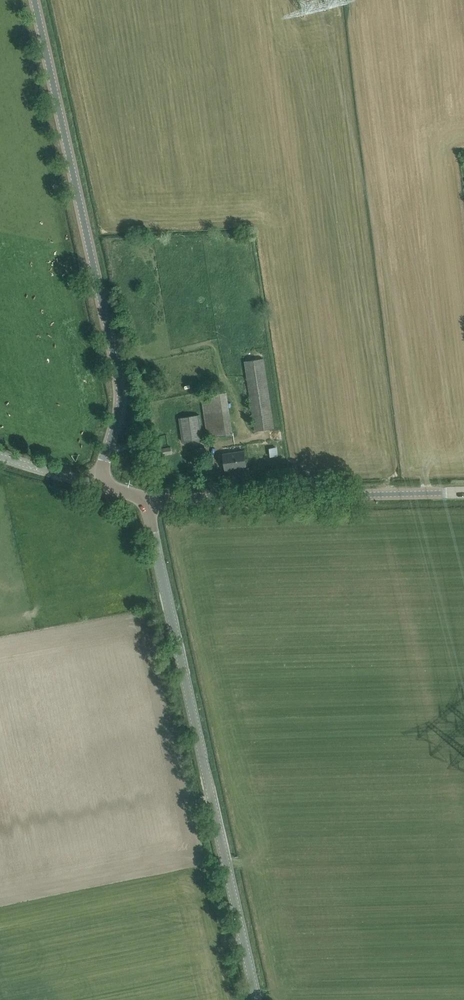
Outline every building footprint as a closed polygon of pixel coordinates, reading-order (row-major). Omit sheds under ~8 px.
[(264,359),(245,362),(255,431),(274,428),(264,359)] [(228,392),(202,395),(208,437),(233,434),(228,392)] [(199,416),(180,419),(183,442),(203,439),(199,416)] [(244,450),(223,453),(226,471),(247,468),(244,450)]
